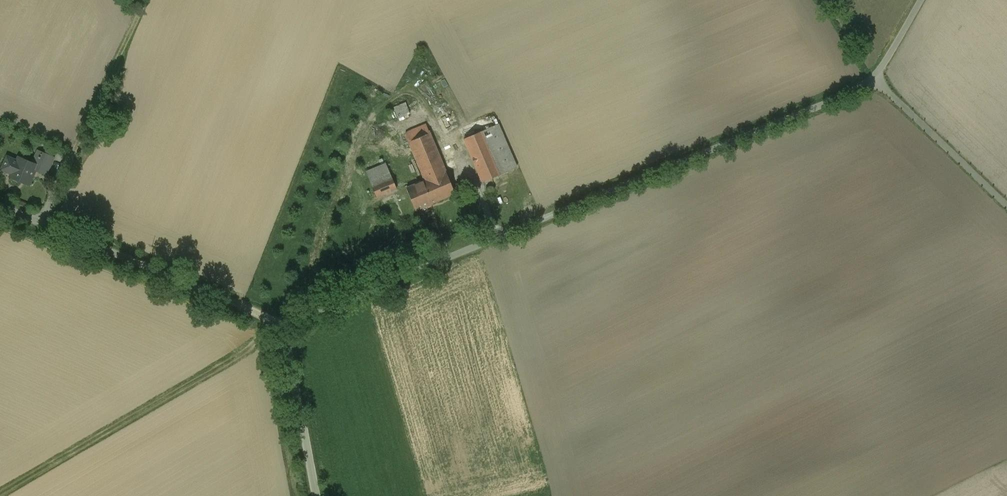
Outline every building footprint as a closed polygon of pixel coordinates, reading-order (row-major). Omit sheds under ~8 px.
[(405,103),(394,107),(399,118),(410,114),(405,103)] [(426,124),(405,133),(409,142),(429,133),(426,124)] [(516,167),(497,124),(482,131),(501,174),(516,167)] [(482,131),(464,139),(482,182),(501,174),(482,131)] [(429,133),(409,142),(425,180),(445,171),(429,133)] [(54,157),(38,150),(32,163),(37,165),(35,169),(46,174),(54,157)] [(32,163),(19,157),(17,161),(7,157),(4,165),(5,169),(12,172),(10,177),(12,178),(13,179),(17,181),(19,181),(29,185),(35,169),(37,165),(32,163)] [(386,164),(366,172),(376,197),(396,188),(386,164)] [(425,180),(406,188),(416,210),(455,193),(446,172),(445,172),(445,171),(425,180)]
